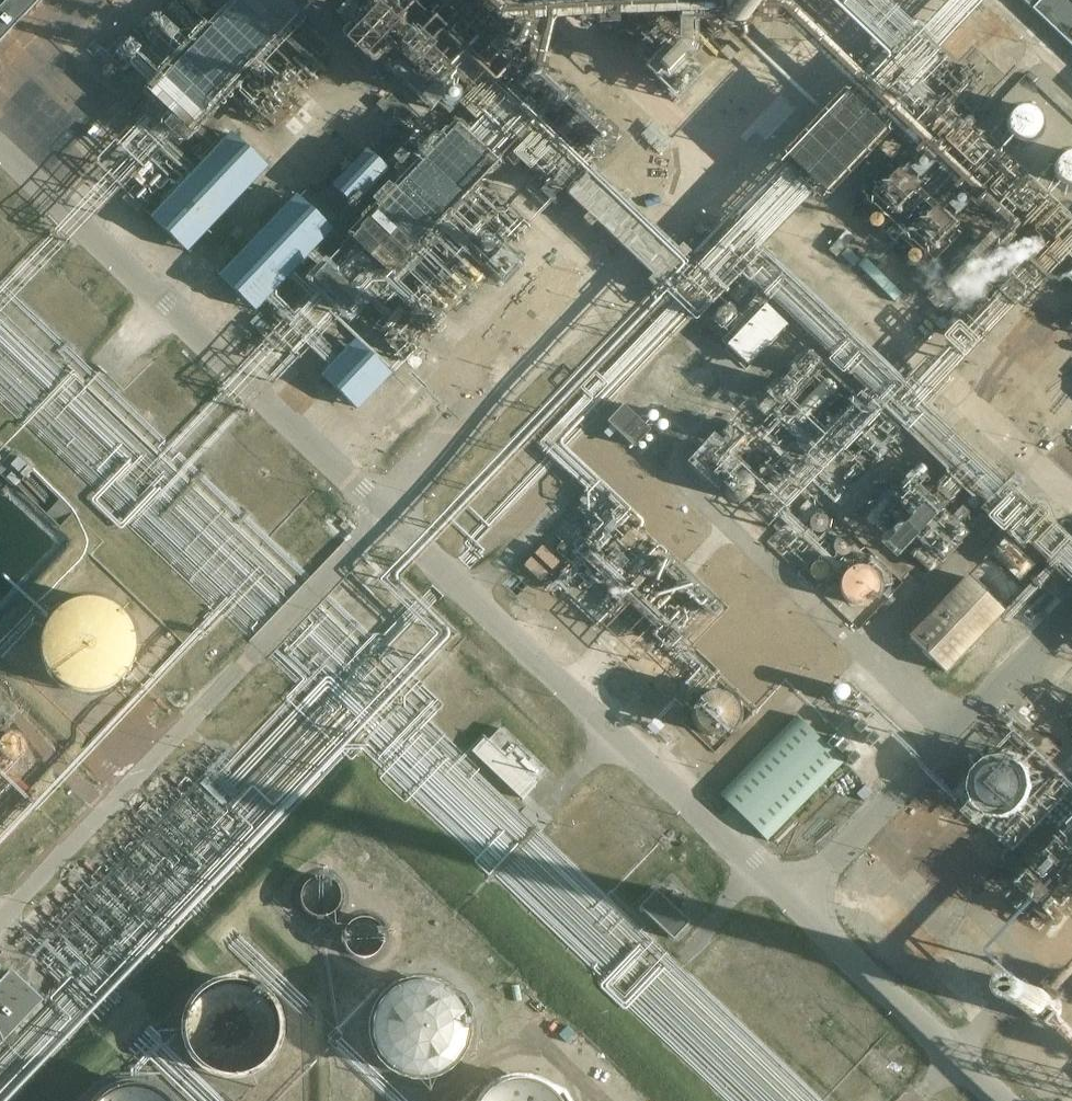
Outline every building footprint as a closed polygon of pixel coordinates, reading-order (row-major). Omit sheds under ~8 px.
[(38,0),(6,0),(0,6),(0,40),(38,0)] [(743,0),(718,0),(718,3),(721,7),(726,10),(732,11),(737,9),(740,7),(742,2),(743,0)] [(1071,48),(1071,0),(1021,0),(1071,48)] [(745,29),(770,50),(787,31),(761,9),(745,29)] [(209,29),(149,95),(189,132),(250,66),(209,29)] [(730,60),(737,52),(728,43),(720,51),(730,60)] [(1032,127),(1033,121),(1032,116),(1029,112),(1025,109),(1020,108),(1015,108),(1010,111),(1006,116),(1005,121),(1006,126),(1009,130),(1012,134),(1018,135),(1024,134),(1028,132),(1032,127)] [(234,118),(149,205),(187,241),(271,154),(234,118)] [(346,185),(390,166),(381,145),(336,164),(346,185)] [(1069,155),(1063,156),(1059,159),(1056,163),(1055,168),(1056,172),(1058,176),(1062,179),(1067,180),(1071,180),(1071,179),(1071,156),(1069,155)] [(298,179),(218,266),(256,301),(336,214),(298,179)] [(737,302),(748,291),(740,284),(729,295),(737,302)] [(725,334),(733,320),(701,303),(693,317),(725,334)] [(763,306),(723,343),(743,365),(783,328),(763,306)] [(347,356),(318,387),(351,417),(380,386),(347,356)] [(633,448),(649,430),(622,405),(606,423),(633,448)] [(930,488),(891,527),(904,540),(943,501),(930,488)] [(1014,520),(1021,530),(1036,521),(1029,510),(1014,520)] [(542,533),(519,555),(536,572),(558,551),(542,533)] [(862,594),(883,566),(860,548),(838,576),(862,594)] [(944,672),(1002,611),(999,609),(966,577),(908,638),(922,652),(931,660),(944,672)] [(570,588),(582,601),(594,591),(582,578),(570,588)] [(130,654),(131,645),(130,636),(128,628),(124,620),(118,613),(112,608),(106,604),(98,601),(88,599),(79,599),(71,601),(64,604),(54,610),(48,617),(43,624),(40,634),(39,643),(39,653),(42,661),(45,668),(51,676),(57,681),(64,686),(71,689),(81,691),(89,690),(99,688),(108,684),(116,678),(121,672),(127,663),(130,654)] [(723,677),(713,691),(736,708),(746,694),(723,677)] [(766,840),(842,762),(795,716),(719,795),(766,840)] [(499,728),(487,741),(531,783),(543,770),(499,728)] [(22,745),(21,741),(19,737),(16,735),(11,733),(6,733),(2,736),(0,738),(0,752),(0,753),(3,755),(8,757),(14,757),(18,754),(21,749),(22,745)] [(1014,747),(985,764),(1005,797),(1033,780),(1014,747)] [(333,903),(334,897),(332,890),(328,884),(322,880),(315,879),(309,880),(303,884),(299,890),(297,897),(298,903),(300,907),(303,910),(309,914),(317,915),(323,913),(329,909),(333,903)] [(688,922),(654,890),(638,907),(672,939),(688,922)] [(377,944),(379,936),(377,929),(374,923),(368,919),(362,917),(354,918),(350,920),(346,923),(343,929),(341,936),(342,942),(346,949),(351,952),(354,954),(359,955),(366,954),(369,952),(373,950),(377,944)] [(38,995),(15,973),(0,989),(0,1035),(38,995)] [(275,1031),(275,1022),(275,1013),(272,1004),(267,996),(261,988),(254,982),(247,979),(238,976),(229,975),(217,976),(211,978),(202,982),(194,989),(188,996),(184,1004),(181,1012),(180,1021),(180,1025),(181,1030),(183,1038),(187,1047),(192,1054),(198,1060),(206,1065),(215,1068),(224,1070),(233,1070),(243,1067),(253,1063),(261,1057),(268,1048),(272,1040),(275,1031)] [(465,1034),(466,1025),(465,1016),(463,1008),(459,1000),(453,992),(446,985),(438,981),(431,978),(421,976),(411,977),(401,979),(392,984),(385,989),(379,995),(374,1003),(370,1014),(369,1023),(369,1032),(371,1041),(376,1050),(381,1057),(386,1062),(395,1068),(404,1071),(415,1073),(427,1072),(435,1070),(443,1066),(452,1059),(458,1050),(462,1044),(465,1034)] [(1071,1036),(1071,1010),(1065,1002),(1046,1019),(1066,1041),(1071,1036)] [(557,1095),(551,1088),(545,1083),(536,1078),(527,1074),(518,1073),(505,1074),(497,1077),(489,1081),(483,1086),(477,1093),(472,1100),(559,1100),(557,1095)] [(166,1098),(158,1091),(150,1087),(142,1084),(132,1083),(121,1084),(113,1087),(105,1091),(98,1096),(94,1100),(169,1100),(166,1098)]
